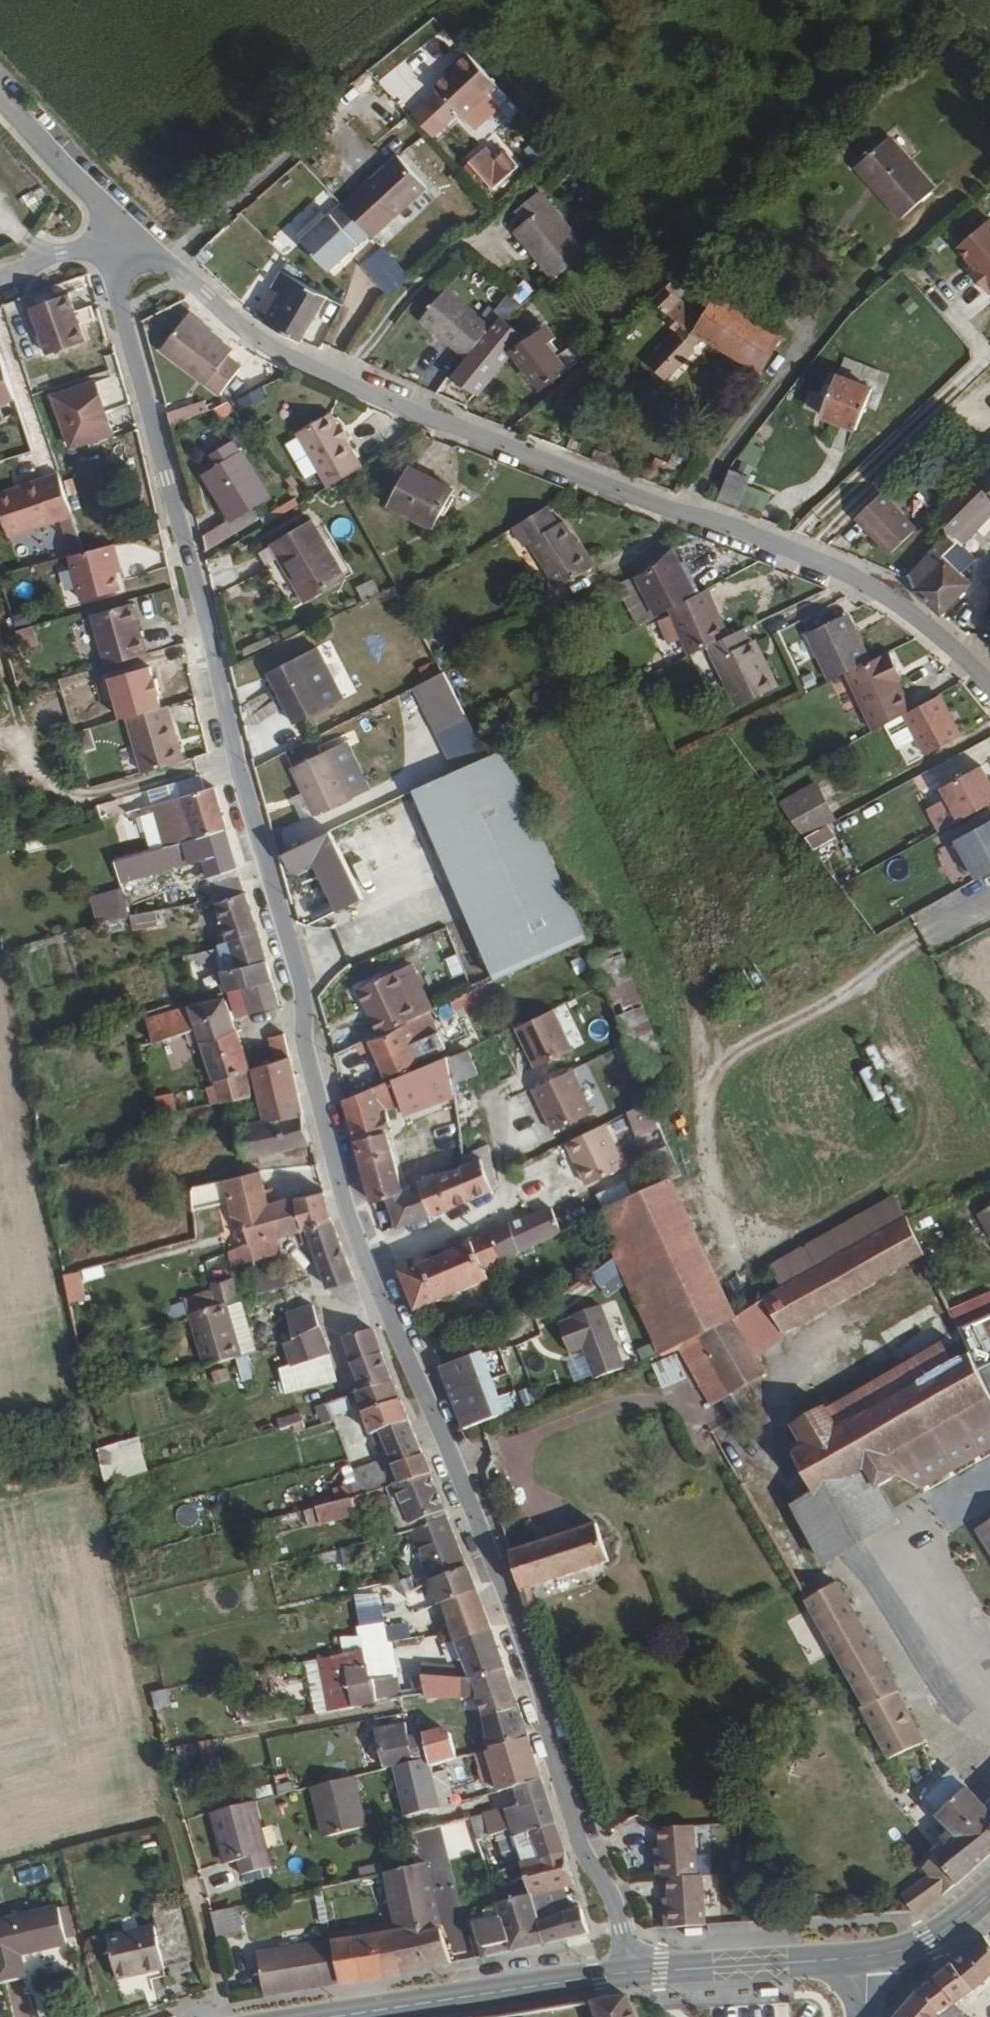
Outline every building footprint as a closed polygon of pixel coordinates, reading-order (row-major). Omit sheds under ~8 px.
[(495,82),(465,50),(453,62),(455,65),(433,86),(437,89),(424,102),(444,124),(457,111),(460,115),(463,113),(486,91),(495,82)] [(486,91),(463,113),(473,124),(496,102),(486,91)] [(944,189),(900,138),(869,166),(913,216),(944,189)] [(480,147),(462,164),(487,191),(512,168),(496,152),(491,158),(480,147)] [(371,231),(375,235),(428,185),(398,154),(344,204),(371,231)] [(557,274),(590,250),(545,188),(520,207),(528,219),(521,225),(538,248),(534,252),(553,277),(557,274)] [(371,231),(344,204),(342,201),(303,238),(331,268),(371,231)] [(538,248),(521,225),(517,229),(534,252),(538,248)] [(983,228),(950,255),(967,274),(961,279),(981,303),(987,298),(989,301),(989,237),(983,228)] [(386,297),(408,276),(378,246),(357,266),(386,297)] [(280,268),(255,315),(300,334),(325,292),(280,268)] [(764,320),(777,300),(731,271),(699,325),(697,326),(764,367),(785,333),(764,320)] [(553,277),(548,281),(555,290),(563,283),(557,274),(553,277)] [(679,275),(661,292),(684,322),(692,332),(697,326),(699,325),(677,297),(688,288),(679,275)] [(422,314),(465,354),(492,324),(447,285),(422,314)] [(67,306),(60,287),(22,302),(39,350),(77,336),(71,317),(74,317),(70,305),(67,306)] [(230,346),(186,310),(159,344),(217,390),(239,363),(226,352),(230,346)] [(437,391),(466,408),(514,349),(544,383),(578,356),(568,344),(559,350),(550,339),(558,331),(550,321),(529,337),(502,316),(501,314),(492,324),(465,354),(448,373),(446,371),(437,391)] [(692,332),(684,322),(678,327),(685,336),(692,332)] [(685,336),(678,327),(645,353),(660,372),(694,346),(685,336)] [(559,350),(568,344),(558,331),(550,339),(559,350)] [(10,395),(0,366),(0,398),(10,395)] [(103,409),(128,398),(118,370),(50,393),(68,443),(109,428),(103,409)] [(858,429),(875,390),(841,375),(823,414),(858,429)] [(201,398),(165,407),(168,420),(204,411),(201,398)] [(327,480),(359,461),(344,434),(336,421),(329,409),(296,429),(325,481),(327,480)] [(341,419),(336,421),(344,434),(347,431),(341,419)] [(752,467),(758,448),(744,443),(738,462),(752,467)] [(265,495),(237,450),(202,471),(229,518),(265,495)] [(988,466),(945,505),(951,529),(959,535),(964,539),(989,512),(989,464),(988,466)] [(426,528),(450,488),(408,466),(385,505),(426,528)] [(749,473),(731,466),(718,498),(736,505),(749,473)] [(70,512),(55,469),(0,487),(0,517),(5,533),(70,512)] [(886,492),(860,516),(893,554),(919,530),(886,492)] [(553,500),(518,521),(528,539),(533,536),(562,583),(594,564),(567,517),(562,519),(553,500)] [(224,517),(190,538),(194,550),(231,528),(224,517)] [(339,576),(308,517),(255,546),(287,605),(339,576)] [(919,582),(919,587),(945,609),(974,578),(965,568),(945,550),(959,535),(951,529),(911,568),(919,582)] [(972,561),(974,551),(964,539),(959,535),(945,550),(965,568),(972,561)] [(81,545),(65,550),(80,595),(117,582),(112,565),(109,556),(114,554),(109,537),(81,545)] [(651,564),(671,545),(667,540),(618,565),(622,575),(651,564)] [(675,604),(705,589),(689,560),(685,562),(676,546),(652,566),(624,580),(645,620),(675,604)] [(359,598),(376,591),(370,578),(354,584),(359,598)] [(675,604),(696,650),(714,642),(737,631),(728,613),(724,615),(710,587),(705,589),(675,604)] [(79,615),(93,663),(133,652),(119,602),(79,615)] [(858,633),(864,630),(855,611),(849,613),(858,633)] [(835,678),(853,670),(877,659),(864,630),(858,633),(849,613),(813,630),(835,678)] [(755,640),(749,625),(737,631),(714,642),(743,703),(784,683),(770,652),(762,656),(755,640)] [(762,636),(755,640),(762,656),(770,652),(762,636)] [(853,670),(882,726),(912,710),(921,706),(901,670),(906,667),(897,650),(877,659),(853,670)] [(323,708),(299,657),(267,673),(292,723),(323,708)] [(971,732),(949,691),(921,706),(912,710),(934,752),(971,732)] [(486,747),(466,711),(436,726),(453,763),(486,747)] [(124,731),(137,771),(179,758),(166,718),(124,731)] [(508,739),(490,748),(419,782),(494,979),(586,936),(585,931),(508,739)] [(323,746),(287,764),(309,813),(346,795),(323,746)] [(989,806),(989,765),(951,785),(968,818),(989,806)] [(808,833),(841,816),(822,780),(784,799),(808,833)] [(154,804),(156,810),(167,842),(194,834),(223,825),(211,786),(154,804)] [(154,804),(141,807),(144,814),(156,810),(154,804)] [(989,872),(989,822),(961,838),(981,877),(989,872)] [(235,865),(223,825),(194,834),(200,852),(206,873),(235,865)] [(325,827),(278,849),(287,868),(309,856),(334,906),(358,894),(325,827)] [(194,834),(167,842),(125,855),(130,872),(200,852),(194,834)] [(113,859),(117,876),(130,872),(125,855),(113,859)] [(206,873),(210,887),(213,894),(242,888),(235,865),(206,873)] [(119,886),(86,893),(92,921),(125,913),(119,886)] [(256,931),(244,894),(215,901),(227,939),(256,931)] [(150,909),(143,911),(146,925),(153,924),(150,909)] [(612,921),(585,931),(586,936),(606,985),(629,1043),(641,1071),(668,1061),(612,921)] [(331,925),(304,936),(319,974),(346,964),(331,925)] [(236,1013),(278,1003),(256,931),(227,939),(217,945),(194,951),(195,958),(207,956),(208,959),(219,956),(222,967),(218,968),(225,991),(228,991),(236,1013)] [(358,986),(379,1032),(368,1037),(347,1048),(350,1055),(371,1045),(385,1075),(417,1060),(410,1044),(435,1030),(426,1009),(431,1006),(410,962),(358,986)] [(462,1006),(457,996),(436,1005),(441,1015),(462,1006)] [(235,1028),(226,1003),(219,998),(192,1006),(198,1029),(191,1031),(192,1035),(199,1035),(201,1041),(235,1028)] [(198,1029),(192,1006),(148,1018),(151,1030),(154,1041),(191,1031),(198,1029)] [(556,1007),(519,1025),(537,1065),(574,1048),(556,1007)] [(974,1028),(980,1037),(986,1033),(982,1024),(974,1028)] [(248,1068),(235,1028),(201,1041),(212,1081),(248,1068)] [(289,1055),(282,1029),(269,1032),(276,1058),(289,1055)] [(466,1049),(449,1056),(453,1084),(476,1073),(466,1049)] [(289,1055),(276,1058),(253,1066),(259,1092),(265,1118),(302,1111),(289,1055)] [(449,1056),(346,1097),(343,1099),(358,1147),(387,1139),(382,1123),(387,1121),(384,1110),(399,1105),(402,1114),(455,1095),(453,1084),(449,1056)] [(589,1094),(576,1067),(555,1077),(537,1085),(549,1113),(589,1094)] [(217,1100),(250,1093),(248,1068),(212,1081),(214,1091),(217,1100)] [(857,1073),(873,1098),(880,1094),(864,1068),(857,1073)] [(217,1102),(217,1100),(214,1091),(200,1093),(202,1105),(217,1102)] [(154,1097),(159,1113),(178,1109),(174,1093),(154,1097)] [(596,1111),(589,1094),(549,1113),(556,1129),(596,1111)] [(653,1102),(639,1109),(630,1113),(641,1135),(662,1125),(653,1102)] [(309,1141),(302,1111),(265,1118),(239,1124),(245,1155),(309,1141)] [(440,1118),(424,1123),(425,1128),(442,1123),(440,1118)] [(408,1127),(409,1132),(414,1131),(423,1129),(425,1128),(424,1123),(408,1127)] [(627,1166),(607,1123),(567,1140),(588,1183),(627,1166)] [(448,1171),(459,1167),(464,1165),(463,1152),(459,1130),(443,1132),(448,1171)] [(387,1139),(358,1147),(374,1199),(387,1194),(400,1189),(387,1139)] [(464,1165),(480,1159),(483,1157),(479,1145),(463,1152),(464,1165)] [(670,1182),(674,1179),(683,1175),(671,1146),(658,1151),(670,1182)] [(459,1167),(471,1197),(492,1188),(480,1159),(464,1165),(459,1167)] [(440,1174),(451,1204),(471,1197),(459,1167),(448,1171),(440,1174)] [(266,1206),(259,1170),(245,1172),(192,1184),(194,1204),(229,1200),(234,1215),(240,1213),(249,1242),(269,1236),(282,1233),(272,1204),(266,1206)] [(440,1174),(421,1181),(431,1212),(451,1204),(440,1174)] [(732,1319),(731,1315),(674,1179),(670,1182),(597,1215),(615,1255),(590,1273),(599,1285),(622,1269),(626,1278),(661,1352),(679,1346),(709,1402),(717,1398),(720,1404),(732,1396),(730,1390),(761,1371),(732,1319)] [(400,1189),(387,1194),(397,1223),(431,1212),(421,1181),(400,1189)] [(330,1218),(322,1191),(292,1199),(302,1227),(305,1225),(330,1218)] [(782,1329),(923,1253),(907,1216),(895,1195),(770,1262),(780,1284),(762,1295),(782,1329)] [(292,1199),(272,1204),(282,1233),(298,1228),(302,1227),(292,1199)] [(520,1250),(561,1232),(552,1208),(535,1214),(510,1226),(520,1250)] [(334,1228),(330,1218),(305,1225),(309,1236),(328,1286),(353,1279),(334,1228)] [(305,1225),(302,1227),(298,1228),(302,1238),(309,1236),(305,1225)] [(504,1257),(520,1250),(510,1226),(490,1236),(500,1260),(504,1257)] [(269,1236),(249,1242),(254,1260),(274,1255),(269,1236)] [(490,1264),(500,1260),(490,1236),(472,1243),(483,1267),(490,1264)] [(430,1261),(401,1271),(417,1308),(488,1279),(487,1275),(493,1271),(490,1264),(483,1267),(472,1243),(430,1261)] [(82,1280),(102,1275),(99,1263),(78,1268),(82,1280)] [(80,1270),(61,1271),(63,1300),(81,1299),(80,1270)] [(284,1282),(280,1272),(255,1279),(259,1290),(284,1282)] [(229,1276),(209,1282),(215,1302),(224,1300),(238,1296),(239,1295),(237,1286),(232,1287),(229,1276)] [(238,1296),(224,1300),(239,1356),(254,1351),(238,1296)] [(215,1302),(187,1311),(202,1366),(239,1356),(224,1300),(215,1302)] [(581,1347),(593,1378),(622,1366),(597,1304),(569,1314),(569,1317),(555,1323),(567,1352),(581,1347)] [(957,1328),(968,1353),(976,1369),(989,1363),(989,1314),(957,1328)] [(380,1351),(371,1327),(342,1334),(350,1359),(380,1351)] [(338,1379),(326,1352),(321,1338),(295,1345),(284,1348),(290,1363),(279,1366),(287,1391),(338,1379)] [(293,1340),(282,1343),(284,1348),(295,1345),(293,1340)] [(989,1441),(989,1363),(976,1369),(968,1353),(951,1362),(942,1344),(797,1424),(806,1441),(790,1450),(811,1489),(789,1499),(822,1557),(895,1519),(876,1483),(898,1471),(902,1477),(917,1480),(989,1441)] [(390,1379),(380,1351),(350,1359),(359,1388),(390,1379)] [(660,1389),(685,1378),(674,1352),(649,1364),(660,1389)] [(474,1354),(446,1366),(466,1425),(473,1423),(496,1414),(474,1354)] [(398,1400),(390,1379),(359,1388),(355,1389),(357,1392),(364,1410),(398,1400)] [(349,1408),(345,1396),(326,1402),(330,1414),(349,1408)] [(405,1420),(398,1400),(364,1410),(371,1430),(379,1428),(405,1420)] [(279,1417),(282,1427),(303,1421),(300,1411),(279,1417)] [(420,1455),(405,1420),(379,1428),(384,1439),(391,1456),(394,1463),(420,1455)] [(93,1447),(103,1482),(145,1470),(135,1435),(93,1447)] [(427,1473),(420,1455),(394,1463),(401,1481),(427,1473)] [(434,1489),(427,1473),(401,1481),(394,1483),(402,1503),(396,1506),(398,1513),(405,1511),(410,1527),(444,1515),(434,1489)] [(367,1510),(360,1493),(342,1498),(351,1519),(368,1514),(375,1529),(384,1526),(378,1511),(367,1510)] [(460,1551),(444,1515),(410,1527),(411,1529),(429,1579),(465,1565),(460,1551)] [(510,1547),(521,1585),(608,1557),(597,1519),(510,1547)] [(980,1532),(989,1549),(989,1527),(980,1532)] [(474,1588),(465,1565),(429,1579),(408,1588),(412,1600),(426,1594),(429,1603),(436,1601),(440,1600),(474,1588)] [(806,1595),(848,1668),(868,1703),(863,1706),(890,1757),(920,1738),(894,1683),(835,1579),(806,1595)] [(509,1684),(503,1668),(474,1588),(440,1600),(470,1674),(433,1676),(432,1669),(395,1675),(378,1605),(355,1609),(370,1679),(354,1683),(359,1704),(425,1694),(425,1695),(479,1698),(479,1694),(509,1684)] [(515,1701),(509,1684),(479,1694),(479,1698),(485,1710),(515,1701)] [(148,1691),(151,1709),(169,1706),(166,1689),(148,1691)] [(527,1735),(515,1701),(485,1710),(493,1743),(527,1735)] [(431,1764),(455,1757),(448,1730),(441,1728),(422,1733),(429,1757),(431,1764)] [(394,1766),(429,1757),(422,1733),(408,1736),(381,1742),(387,1768),(394,1766)] [(541,1779),(527,1735),(493,1743),(493,1747),(487,1748),(496,1781),(499,1791),(516,1787),(520,1785),(541,1779)] [(201,1761),(219,1755),(212,1738),(195,1744),(201,1761)] [(496,1781),(487,1748),(475,1752),(483,1785),(496,1781)] [(942,1888),(952,1881),(989,1846),(989,1797),(982,1804),(950,1767),(922,1796),(949,1829),(941,1836),(944,1840),(932,1851),(933,1854),(923,1863),(928,1871),(942,1888)] [(447,1770),(433,1770),(434,1794),(448,1794),(447,1770)] [(289,1772),(271,1776),(274,1793),(292,1790),(289,1772)] [(370,1844),(356,1776),(312,1786),(319,1815),(326,1814),(330,1833),(334,1851),(370,1844)] [(563,1851),(541,1779),(520,1785),(516,1787),(521,1804),(508,1808),(514,1826),(524,1855),(536,1852),(538,1858),(563,1851)] [(232,1805),(212,1810),(218,1838),(224,1837),(228,1856),(236,1855),(238,1868),(269,1861),(255,1800),(232,1805)] [(323,1835),(330,1833),(326,1814),(319,1815),(323,1835)] [(665,1898),(665,1922),(704,1920),(702,1870),(698,1870),(695,1821),(660,1822),(661,1848),(656,1849),(657,1872),(668,1871),(669,1897),(665,1898)] [(224,1837),(218,1838),(222,1857),(228,1856),(224,1837)] [(572,1880),(563,1851),(538,1858),(522,1862),(530,1892),(562,1883),(564,1882),(572,1880)] [(264,1993),(339,1981),(400,1970),(450,1958),(439,1922),(425,1860),(382,1870),(367,1873),(368,1880),(359,1882),(361,1891),(373,1890),(378,1923),(338,1931),(338,1937),(332,1939),(257,1953),(264,1993)] [(42,1866),(16,1869),(17,1883),(43,1880),(42,1866)] [(909,1907),(913,1907),(942,1888),(928,1871),(899,1890),(903,1897),(909,1907)] [(318,1924),(329,1923),(322,1883),(312,1886),(318,1924)] [(562,1883),(530,1892),(506,1898),(498,1901),(501,1914),(476,1921),(481,1942),(483,1951),(587,1928),(581,1906),(569,1908),(562,1883)] [(194,1947),(180,1892),(165,1895),(167,1908),(121,1920),(132,1961),(194,1947)] [(212,1912),(217,1937),(243,1930),(236,1903),(212,1912)] [(85,1949),(75,1906),(17,1920),(29,1963),(85,1949)] [(921,1989),(940,2016),(961,2016),(952,2002),(954,2000),(989,1970),(989,1943),(983,1933),(963,1953),(936,1976),(921,1989)] [(896,2016),(940,2016),(921,1989),(896,2016)] [(588,1999),(594,2016),(633,2016),(625,1993),(588,1999)]
